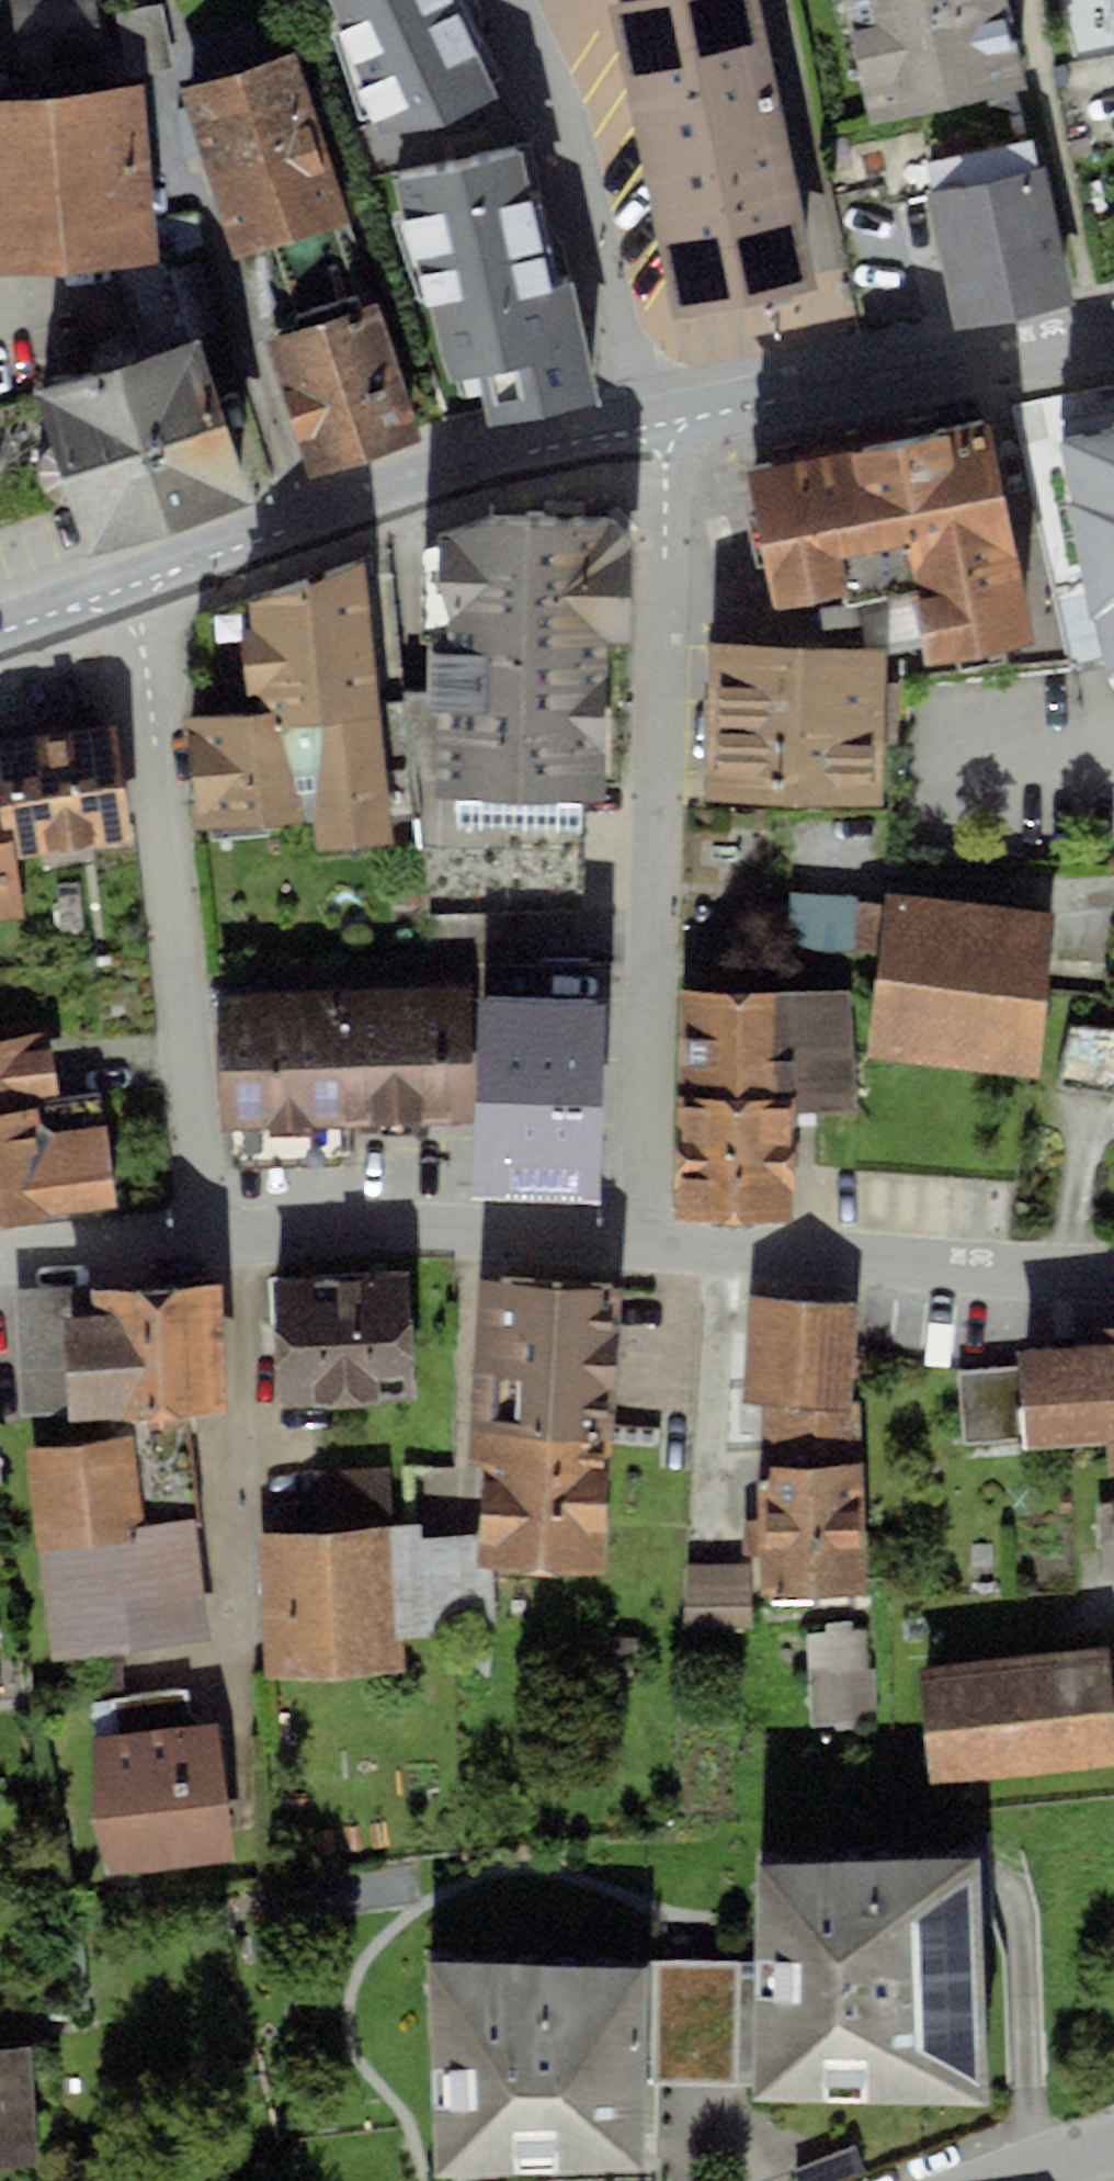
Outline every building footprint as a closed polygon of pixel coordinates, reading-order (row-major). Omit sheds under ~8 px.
[(101,52),(93,0),(11,0),(21,64),(101,52)] [(358,118),(370,115),(375,129),(495,100),(475,34),(477,9),(473,0),(325,0),(358,118)] [(816,295),(758,0),(661,0),(611,11),(678,330),(816,295)] [(867,122),(1025,90),(1007,0),(842,0),(867,122)] [(299,67),(190,100),(241,265),(349,232),(299,67)] [(0,103),(0,282),(159,269),(144,91),(0,103)] [(421,299),(427,307),(440,378),(480,371),(489,420),(595,401),(564,239),(548,220),(530,143),(393,178),(421,299)] [(1048,169),(932,193),(959,328),(1076,304),(1048,169)] [(384,312),(273,349),(318,485),(430,448),(384,312)] [(207,346),(42,396),(91,557),(256,508),(207,346)] [(994,423),(750,469),(776,607),(841,595),(843,605),(911,592),(924,661),(1035,640),(994,423)] [(1061,439),(1113,681),(1113,427),(1061,439)] [(627,526),(498,518),(451,537),(439,800),(615,804),(627,526)] [(258,714),(189,720),(198,830),(314,821),(316,852),(397,846),(374,562),(249,607),(258,714)] [(893,659),(717,652),(710,807),(887,814),(893,659)] [(116,749),(6,766),(21,864),(131,847),(116,749)] [(0,850),(0,922),(23,919),(14,848),(0,850)] [(876,898),(789,891),(782,979),(869,986),(876,898)] [(1054,911),(885,893),(868,1055),(1038,1073),(1054,911)] [(443,989),(224,998),(231,1171),(348,1167),(346,1127),(448,1123),(443,989)] [(849,989),(680,991),(682,1218),(795,1219),(796,1112),(857,1114),(849,989)] [(606,1001),(480,998),(475,1193),(601,1196),(606,1001)] [(1069,1026),(1061,1088),(1113,1095),(1113,1035),(1069,1026)] [(124,1212),(113,1124),(75,1129),(69,1073),(53,1037),(0,1044),(0,1227),(124,1212)] [(409,1271),(273,1279),(280,1406),(416,1398),(409,1271)] [(623,1286),(479,1278),(471,1427),(615,1435),(623,1286)] [(219,1280),(15,1289),(19,1418),(109,1414),(186,1410),(231,1408),(219,1280)] [(858,1302),(752,1295),(745,1401),(763,1402),(818,1406),(851,1408),(858,1302)] [(956,1370),(962,1443),(1022,1438),(1023,1449),(1106,1443),(1109,1470),(1113,1470),(1113,1326),(1090,1328),(1092,1343),(1015,1350),(1016,1365),(956,1370)] [(818,1406),(763,1402),(762,1464),(817,1465),(818,1406)] [(817,1465),(863,1463),(862,1408),(851,1408),(818,1406),(817,1465)] [(111,1438),(26,1449),(38,1540),(196,1519),(186,1410),(109,1414),(111,1438)] [(615,1435),(471,1427),(468,1463),(485,1464),(480,1534),(479,1566),(492,1567),(608,1574),(615,1435)] [(817,1465),(762,1464),(763,1518),(743,1522),(744,1553),(763,1553),(764,1596),(866,1593),(863,1463),(817,1465)] [(391,1526),(387,1467),(313,1471),(316,1529),(391,1526)] [(196,1519),(38,1540),(54,1665),(214,1641),(196,1519)] [(391,1526),(257,1534),(265,1679),(405,1671),(403,1638),(429,1636),(423,1538),(422,1525),(391,1526)] [(480,1534),(423,1538),(429,1636),(497,1633),(492,1567),(479,1566),(480,1534)] [(750,1565),(686,1565),(686,1628),(750,1628),(750,1565)] [(819,1694),(881,1685),(871,1624),(810,1634),(819,1694)] [(917,1668),(930,1788),(1113,1767),(1113,1695),(1108,1646),(917,1668)] [(98,1737),(91,1738),(106,1873),(235,1859),(219,1723),(195,1726),(191,1690),(94,1701),(98,1737)] [(978,1854),(751,1854),(751,1959),(652,1959),(652,2088),(755,2088),(755,2099),(978,2099),(978,1854)] [(652,1959),(431,1963),(434,2177),(657,2174),(652,2088),(652,1959)] [(0,2050),(0,2166),(39,2164),(32,2048),(0,2050)] [(857,2145),(794,2170),(799,2180),(842,2180),(866,2171),(857,2145)]
